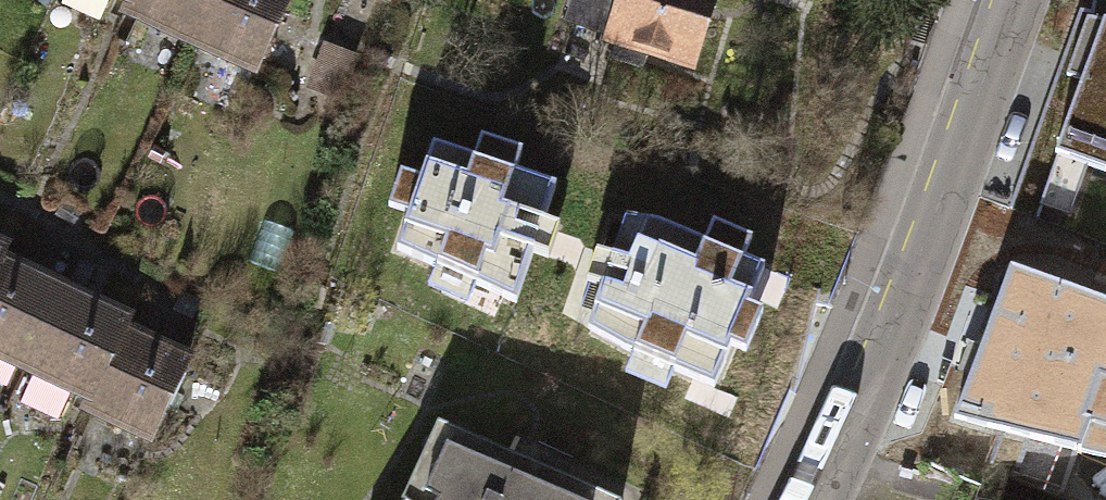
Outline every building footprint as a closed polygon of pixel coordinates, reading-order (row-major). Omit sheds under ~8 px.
[(188,39),(204,0),(127,0),(122,12),(188,39)] [(188,39),(255,68),(284,0),(204,0),(188,39)] [(569,16),(617,33),(608,57),(643,69),(648,55),(691,69),(714,0),(575,0),(569,16)] [(1104,22),(1055,155),(1105,174),(1105,22),(1104,22)] [(397,249),(516,303),(555,187),(515,173),(522,152),(481,138),(474,159),(433,145),(421,179),(400,172),(388,207),(409,214),(397,249)] [(629,262),(612,256),(587,328),(626,350),(714,387),(731,347),(745,353),(762,314),(748,307),(765,268),(745,259),(753,240),(713,222),(704,242),(659,223),(647,220),(629,262)] [(954,415),(1105,450),(1105,295),(1015,260),(954,415)] [(0,266),(0,357),(23,367),(57,291),(0,266)] [(121,319),(57,291),(23,367),(87,395),(117,327),(121,319)] [(185,357),(117,327),(87,395),(81,408),(149,438),(185,357)] [(434,420),(400,499),(612,499),(434,420)]
